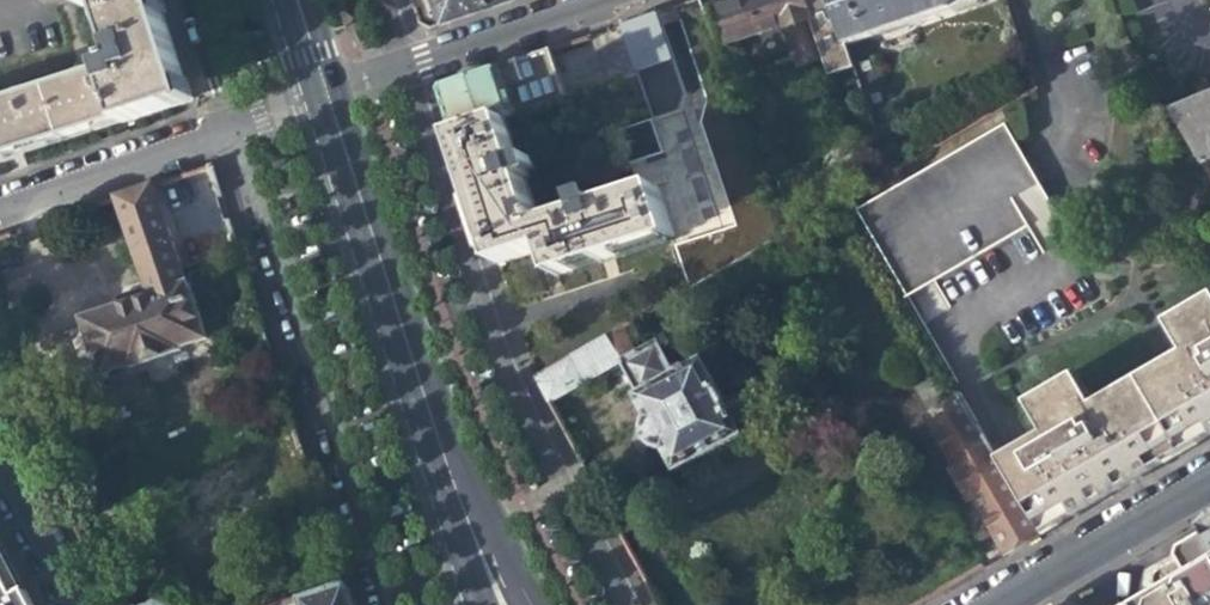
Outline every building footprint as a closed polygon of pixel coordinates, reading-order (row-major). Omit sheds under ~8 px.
[(177,108),(188,105),(159,14),(155,0),(93,0),(85,3),(88,15),(103,10),(119,61),(108,65),(109,67),(0,104),(0,159),(59,139),(119,120),(121,128),(177,108)] [(441,26),(516,0),(432,0),(441,26)] [(843,47),(827,0),(745,0),(706,14),(718,47),(780,26),(793,68),(819,59),(825,79),(850,70),(843,47)] [(843,47),(981,0),(827,0),(843,47)] [(673,9),(703,103),(727,95),(695,1),(673,9)] [(656,15),(619,28),(628,54),(635,75),(651,124),(676,115),(684,98),(656,15)] [(563,100),(546,52),(436,89),(441,103),(453,138),(502,122),(555,104),(563,100)] [(674,247),(688,289),(775,238),(727,95),(703,103),(698,122),(733,227),(674,247)] [(1168,113),(1209,187),(1209,97),(1168,113)] [(518,167),(502,122),(453,138),(455,146),(467,181),(484,234),(495,266),(544,249),(554,278),(673,238),(656,189),(595,210),(593,205),(586,207),(582,200),(574,203),(577,216),(541,229),(539,221),(536,223),(523,185),(526,183),(524,177),(533,174),(530,167),(529,163),(518,167)] [(865,206),(910,287),(1020,223),(1006,190),(1036,176),(1006,124),(865,206)] [(615,137),(626,169),(661,156),(649,125),(615,137)] [(151,187),(115,200),(144,282),(151,279),(179,269),(166,229),(151,187)] [(184,282),(179,269),(151,279),(156,291),(184,282)] [(98,377),(205,340),(186,281),(184,282),(156,291),(151,279),(144,282),(149,296),(138,300),(79,321),(98,377)] [(996,462),(1038,535),(1060,522),(1103,497),(1209,434),(1209,296),(1166,322),(1184,353),(1094,405),(1076,374),(1025,404),(1043,435),(1017,450),(996,462)] [(635,354),(621,328),(532,379),(546,405),(617,364),(622,373),(612,379),(619,390),(629,385),(634,395),(631,397),(644,419),(641,423),(639,430),(639,433),(640,438),(644,444),(648,447),(655,449),(660,448),(673,471),(689,462),(695,471),(729,453),(722,444),(739,435),(699,362),(673,376),(653,343),(635,354)] [(970,496),(1005,554),(1038,535),(996,462),(959,400),(925,420),(958,475),(954,477),(959,485),(967,498),(970,496)] [(1206,509),(1196,522),(1192,525),(1197,532),(1175,544),(1172,554),(1176,560),(1156,573),(1153,579),(1155,584),(1126,603),(1122,604),(1209,604),(1209,508),(1206,509)] [(9,590),(16,603),(26,598),(22,590),(0,549),(0,548),(0,594),(9,590)] [(341,582),(281,604),(349,604),(341,582)] [(26,598),(16,603),(9,590),(0,594),(0,604),(30,604),(26,598)]
